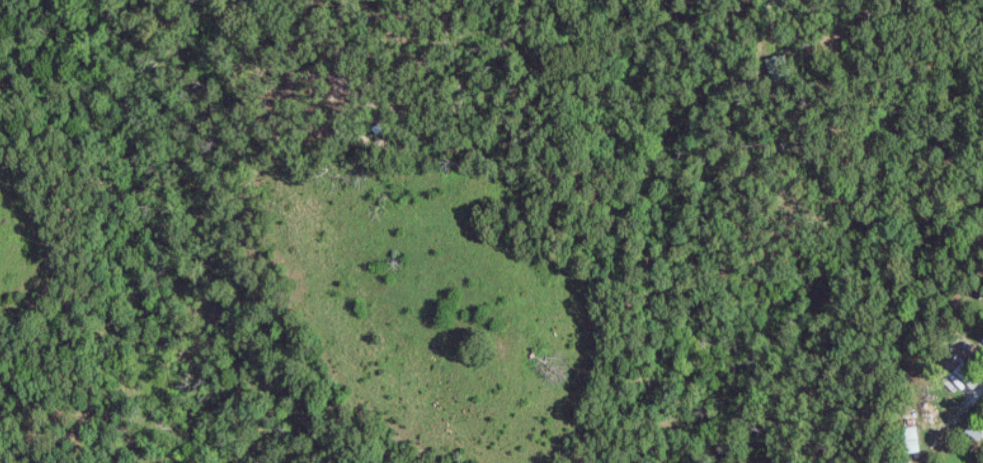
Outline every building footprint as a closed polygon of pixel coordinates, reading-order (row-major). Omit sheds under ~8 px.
[(766,59),(773,87),(791,83),(784,55),(766,59)] [(981,441),(982,435),(982,430),(970,424),(965,434),(981,441)] [(920,451),(916,427),(903,429),(908,453),(920,451)]
